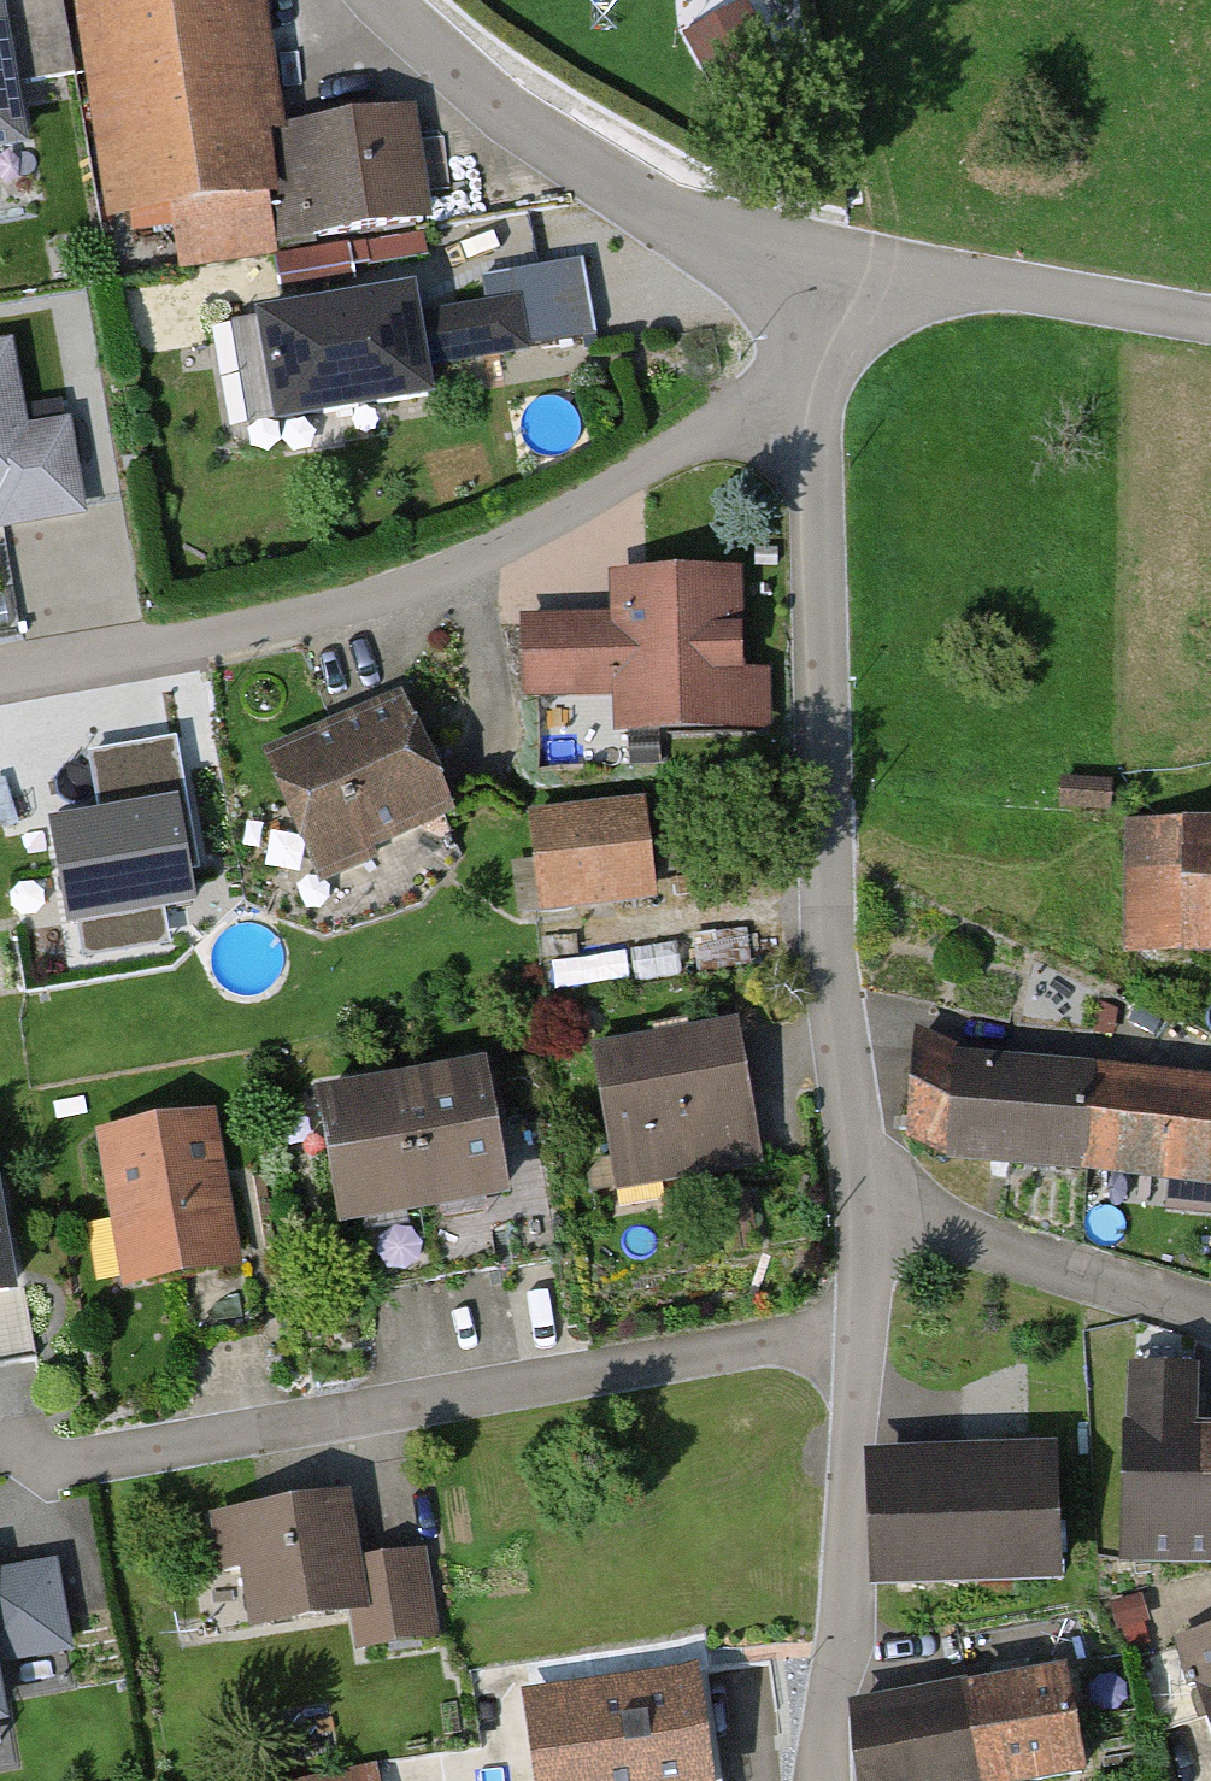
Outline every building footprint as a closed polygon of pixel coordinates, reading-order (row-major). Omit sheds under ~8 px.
[(75,16),(108,239),(292,211),(261,0),(186,0),(75,16)] [(786,56),(754,0),(745,0),(690,30),(723,91),(786,56)] [(24,160),(0,35),(0,165),(24,160)] [(415,114),(282,134),(299,249),(432,230),(415,114)] [(477,167),(453,171),(460,216),(484,212),(477,167)] [(349,249),(271,262),(276,292),(354,278),(349,249)] [(596,337),(583,265),(516,277),(528,349),(596,337)] [(411,296),(249,325),(267,432),(430,404),(411,296)] [(519,302),(420,320),(430,377),(529,359),(519,302)] [(0,346),(0,538),(91,523),(72,425),(31,431),(13,344),(0,346)] [(737,578),(610,582),(611,623),(516,626),(519,708),(614,704),(616,748),(772,742),(770,678),(741,679),(737,578)] [(397,699),(256,761),(311,885),(452,824),(397,699)] [(641,809),(529,820),(539,924),(651,913),(641,809)] [(186,903),(168,811),(52,833),(70,925),(186,903)] [(1133,946),(1210,947),(1210,829),(1134,829),(1133,946)] [(734,1037),(604,1060),(621,1158),(658,1151),(662,1177),(756,1160),(734,1037)] [(954,1065),(916,1045),(910,1134),(940,1151),(1171,1175),(1167,1208),(1210,1213),(1210,1089),(954,1065)] [(481,1077),(312,1107),(336,1246),(506,1216),(481,1077)] [(230,1249),(206,1121),(108,1139),(132,1268),(174,1260),(189,1343),(263,1329),(247,1246),(230,1249)] [(0,1158),(0,1361),(38,1354),(2,1158),(0,1158)] [(1199,1441),(1199,1377),(1133,1376),(1133,1559),(1210,1560),(1210,1442),(1199,1441)] [(1043,1469),(875,1480),(881,1584),(1049,1574),(1043,1469)] [(369,1624),(347,1502),(225,1524),(247,1646),(369,1624)] [(440,1643),(424,1554),(363,1565),(380,1655),(440,1643)] [(0,1575),(0,1657),(67,1645),(52,1565),(0,1575)] [(1210,1715),(1210,1637),(1136,1660),(1154,1718),(1207,1700),(1210,1715)] [(853,1719),(866,1780),(1019,1780),(1080,1769),(1061,1676),(853,1719)] [(540,1700),(550,1780),(707,1780),(694,1680),(540,1700)] [(205,1780),(399,1780),(391,1743),(205,1780)]
